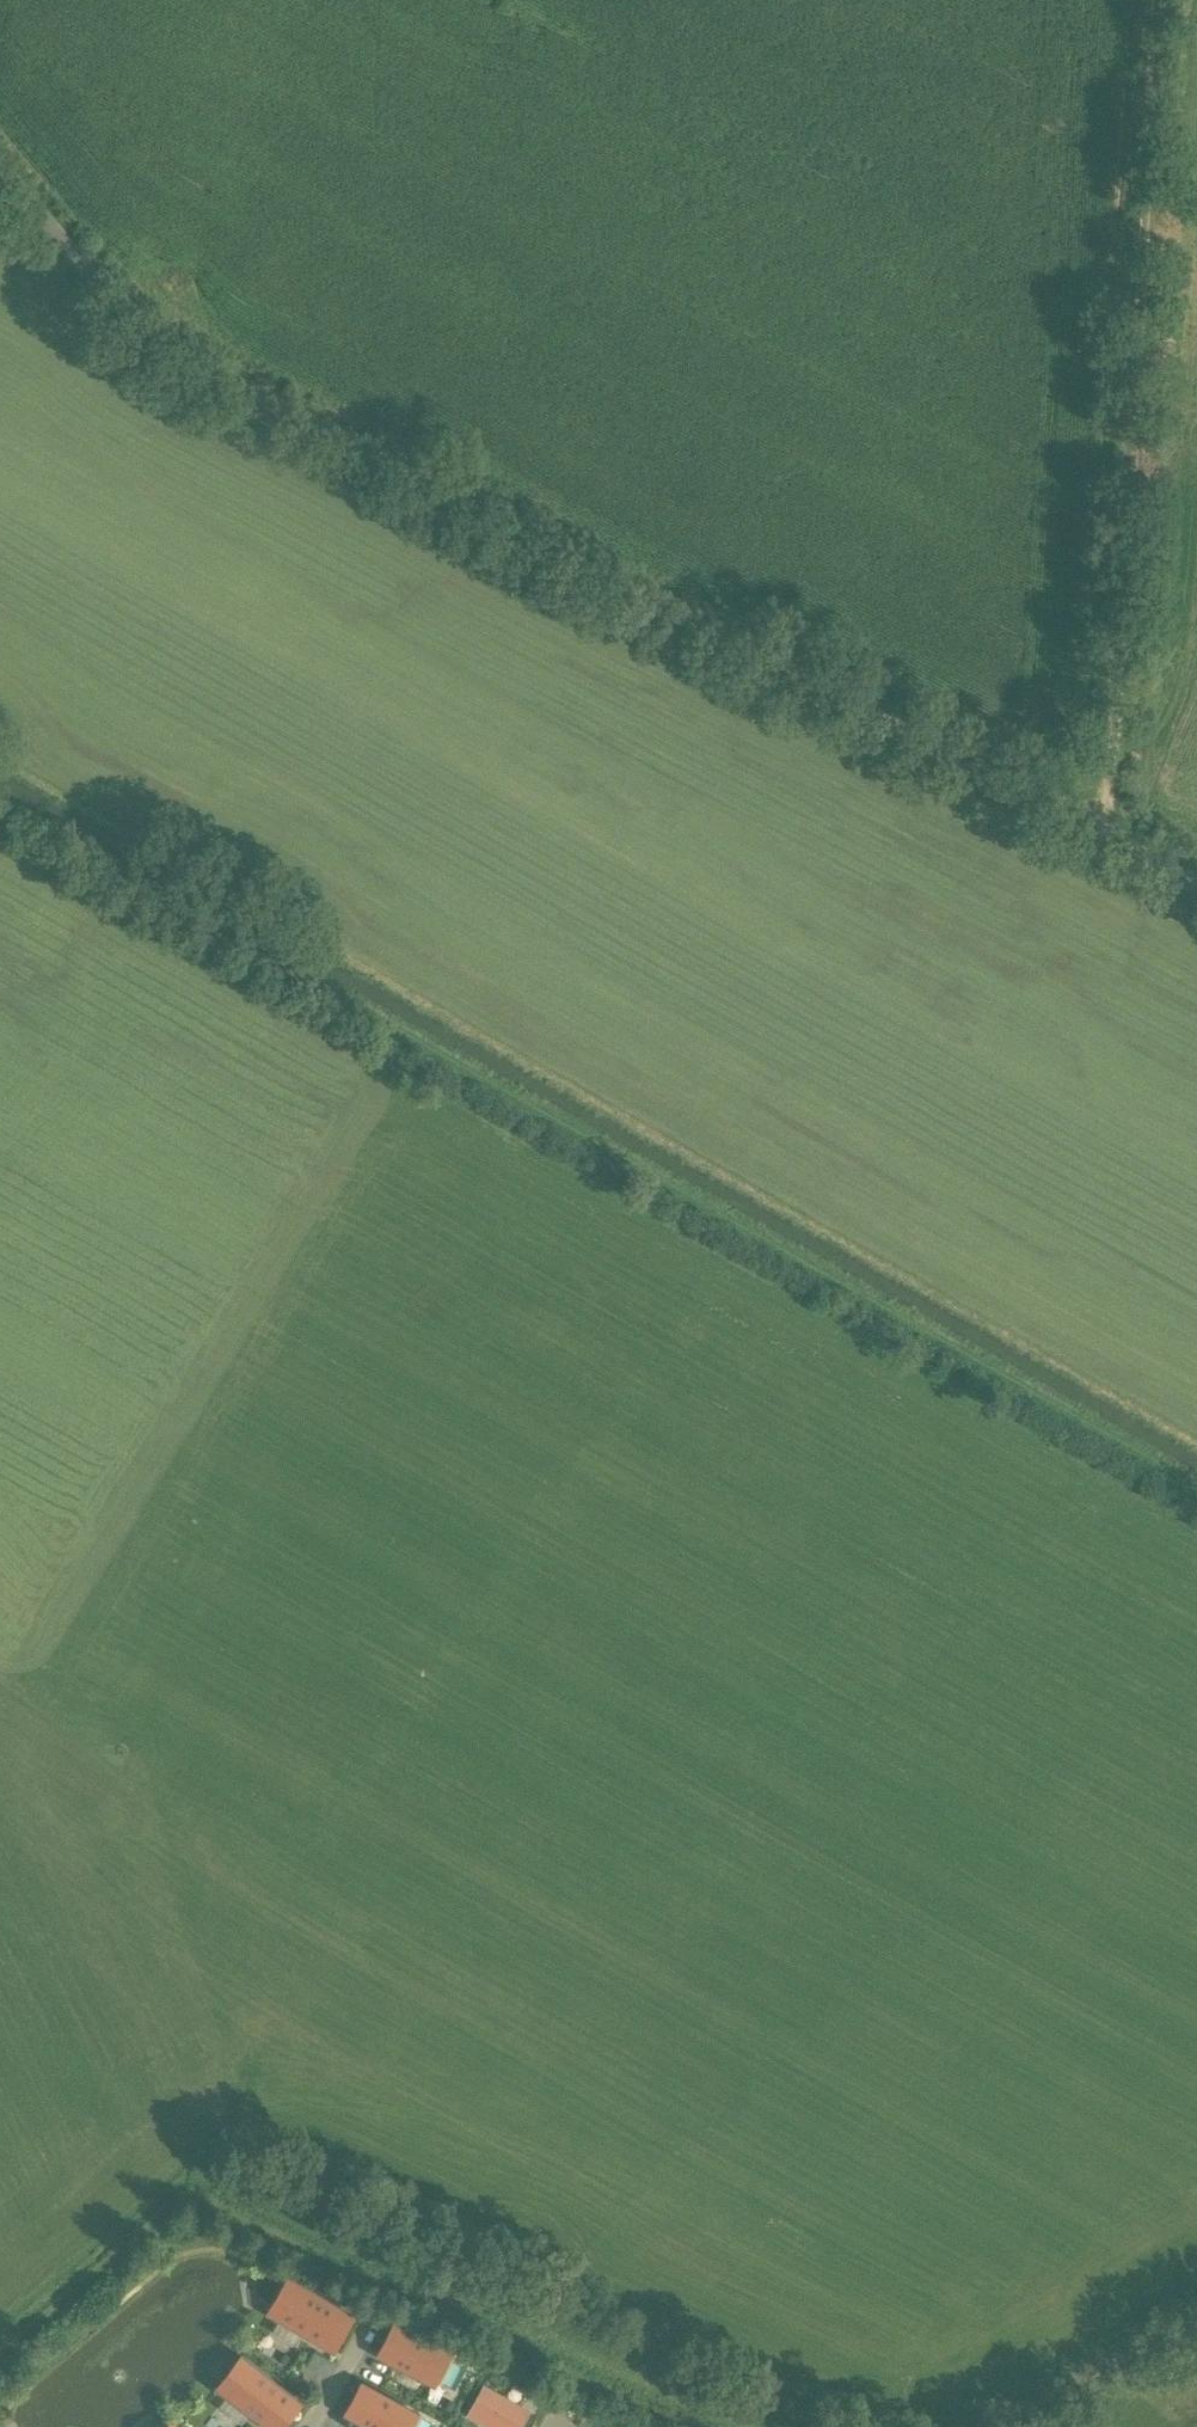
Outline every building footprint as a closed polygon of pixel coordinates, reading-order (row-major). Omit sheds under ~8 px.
[(322,2343),(331,2348),(350,2316),(298,2286),(279,2318),(314,2339),(313,2340),(321,2344),(322,2343)] [(395,2363),(423,2378),(439,2348),(396,2326),(381,2356),(386,2359),(386,2360),(394,2364),(395,2363)] [(227,2395),(269,2426),(278,2426),(298,2401),(251,2365),(227,2395)] [(348,2414),(354,2417),(353,2419),(361,2423),(362,2422),(371,2426),(396,2426),(406,2408),(364,2385),(356,2400),(348,2414)] [(468,2414),(490,2426),(517,2426),(518,2424),(520,2426),(528,2412),(484,2386),(468,2414)]
